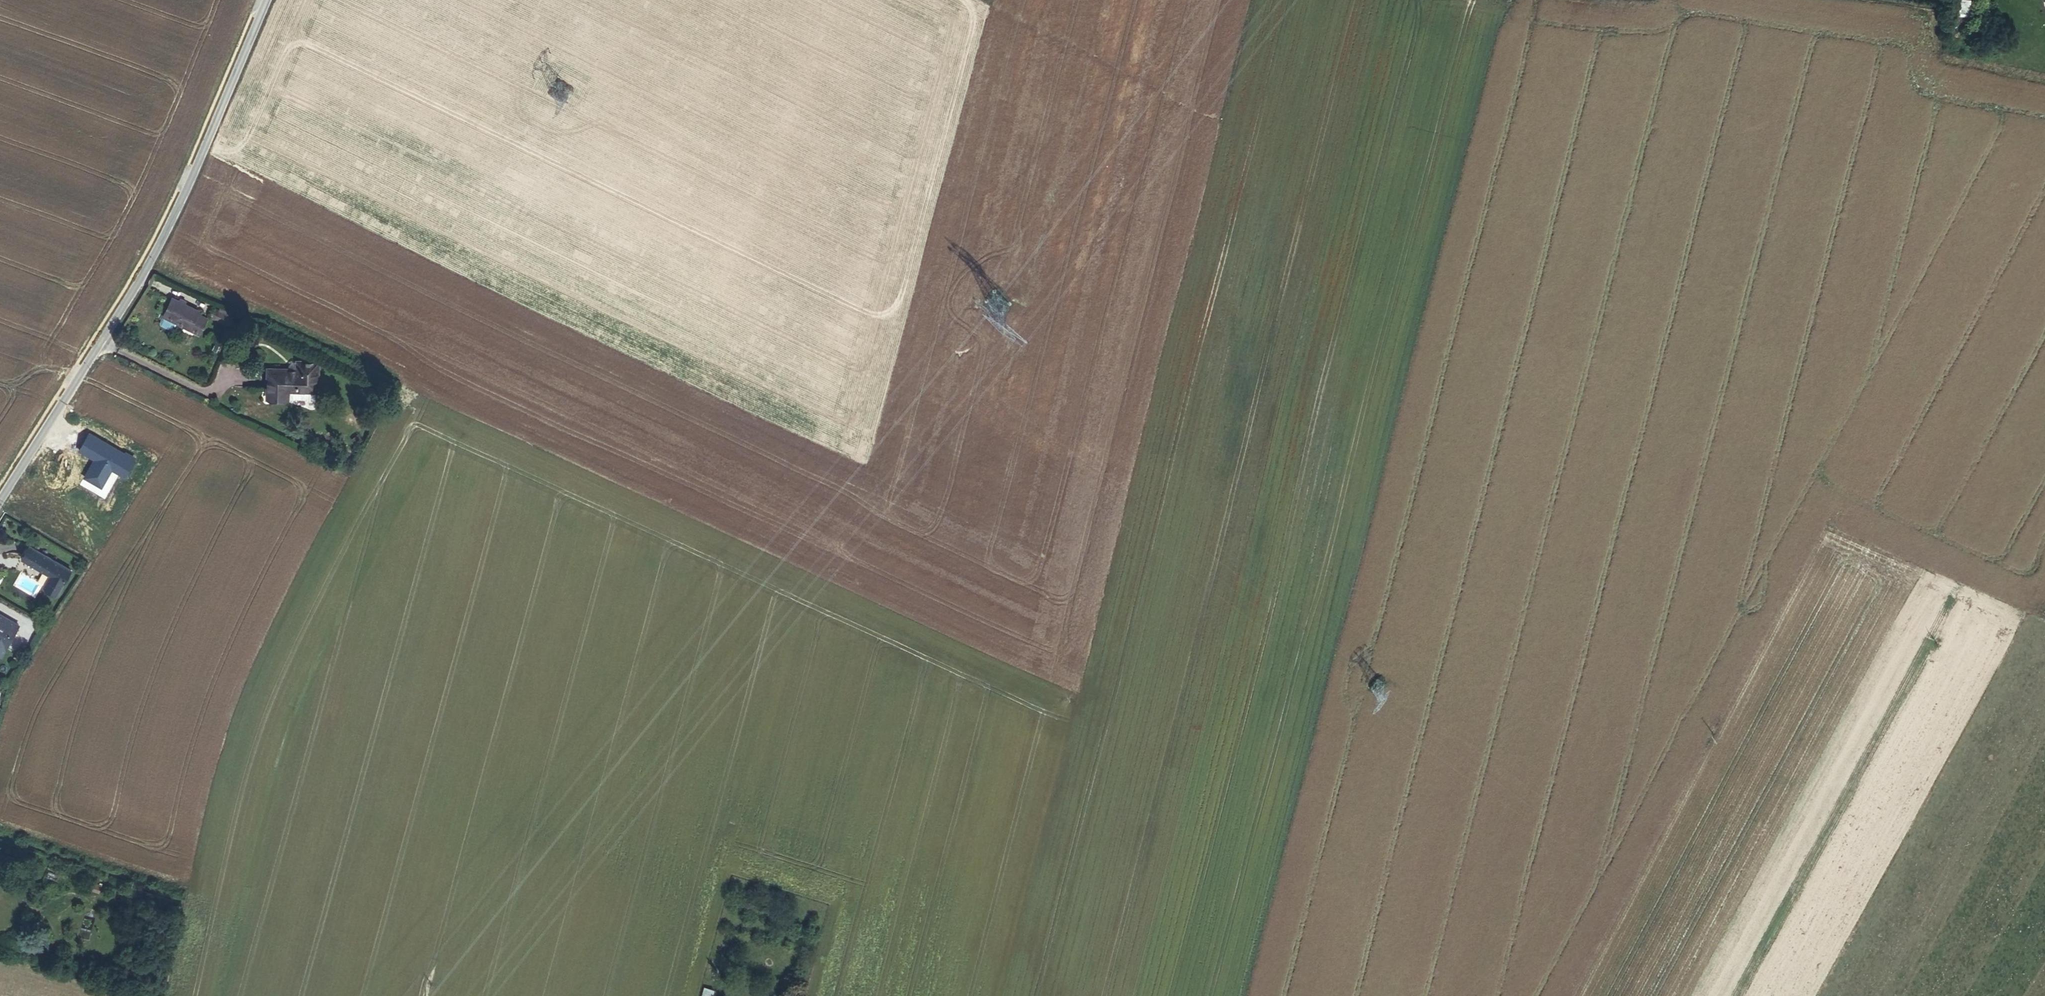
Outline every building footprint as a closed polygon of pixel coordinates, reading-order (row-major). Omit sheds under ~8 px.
[(190,332),(198,316),(200,313),(173,299),(163,318),(164,318),(178,326),(190,332)] [(229,330),(234,320),(214,310),(209,320),(229,330)] [(198,336),(206,320),(198,316),(190,332),(198,336)] [(178,326),(164,318),(161,324),(161,327),(171,332),(175,331),(178,326)] [(314,393),(315,362),(295,362),(294,368),(264,367),(264,397),(287,397),(287,393),(314,393)] [(62,587),(74,564),(31,543),(25,557),(51,570),(47,580),(62,587)] [(22,621),(0,610),(0,649),(7,652),(11,644),(7,641),(10,633),(15,635),(22,621)]
